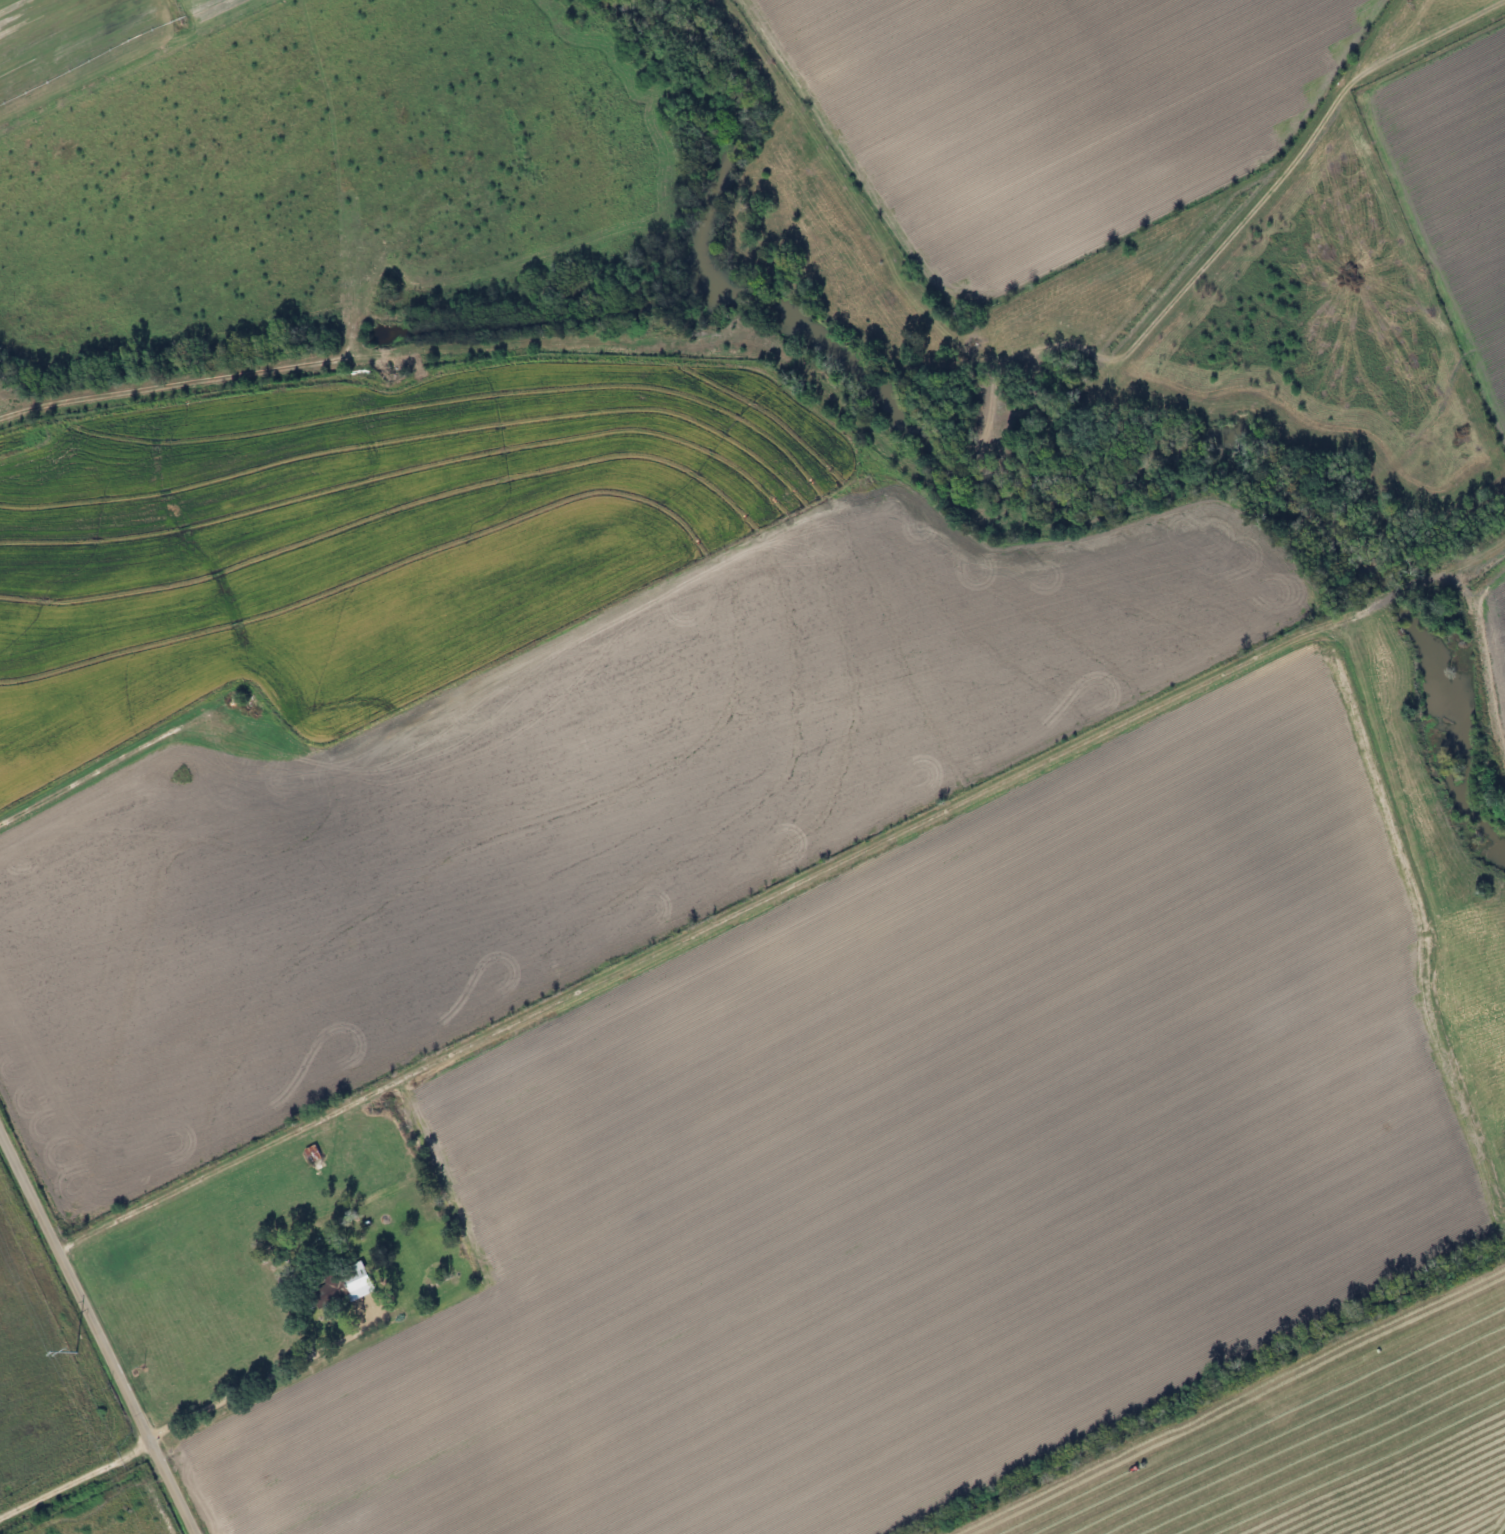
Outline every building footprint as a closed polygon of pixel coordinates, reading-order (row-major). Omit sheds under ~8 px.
[(1459,1011),(1459,997),(1446,998),(1446,1011),(1459,1011)] [(368,1292),(357,1264),(303,1286),(312,1310),(343,1298),(344,1302),(368,1292)]
